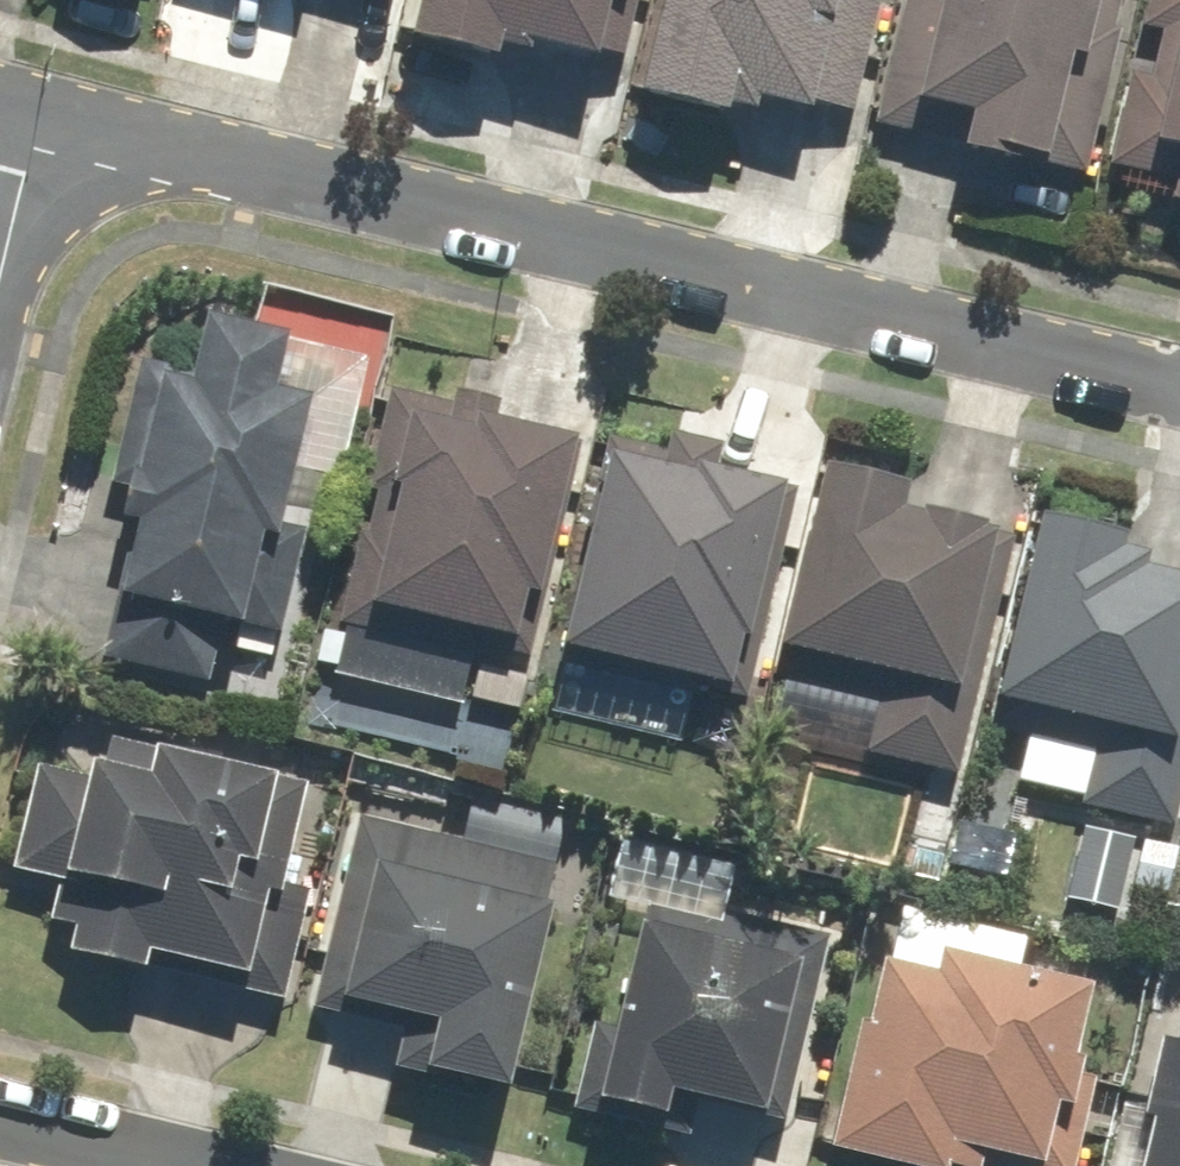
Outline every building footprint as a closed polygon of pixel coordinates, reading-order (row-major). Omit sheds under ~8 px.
[(412,37),(496,60),(500,47),(524,54),(527,41),(597,60),(613,0),(422,0),(412,37)] [(760,118),(763,103),(816,114),(839,0),(663,0),(644,95),(760,118)] [(874,125),(1049,166),(1074,60),(1087,63),(1101,0),(904,0),(874,125)] [(1110,160),(1175,175),(1169,201),(1179,204),(1179,0),(1147,0),(1110,160)] [(285,535),(306,397),(282,394),(290,341),(204,328),(196,381),(132,371),(115,480),(128,482),(124,508),(142,511),(130,592),(120,590),(109,663),(214,678),(223,623),(247,626),(261,532),(285,535)] [(326,632),(319,662),(337,666),(335,674),(464,703),(465,697),(523,710),(530,680),(510,675),(526,603),(540,606),(577,442),(496,424),(501,401),(457,391),(454,405),(387,390),(366,483),(377,486),(366,534),(359,532),(337,634),(326,632)] [(662,451),(609,440),(559,666),(606,676),(611,658),(744,687),(789,484),(721,469),(726,444),(667,431),(662,451)] [(906,487),(824,469),(785,651),(887,673),(869,759),(961,779),(976,707),(960,704),(998,526),(902,505),(906,487)] [(1043,516),(998,700),(1037,710),(1017,788),(1174,826),(1179,801),(1179,750),(1174,749),(1179,724),(1179,575),(1143,565),(1146,553),(1121,547),(1124,536),(1043,516)] [(278,777),(111,742),(106,769),(92,766),(89,780),(40,770),(19,868),(65,878),(55,927),(75,931),(70,954),(150,971),(153,957),(254,978),(268,910),(232,902),(240,866),(258,870),(278,777)] [(464,842),(362,820),(340,924),(331,922),(312,1010),(386,1025),(389,1012),(440,1023),(430,1070),(516,1088),(555,911),(545,909),(555,862),(536,858),(545,817),(472,801),(464,842)] [(768,1115),(796,984),(820,989),(831,935),(727,913),(738,863),(618,837),(605,900),(643,909),(617,1030),(601,1027),(583,1111),(647,1125),(650,1114),(670,1118),(675,1095),(768,1115)] [(1094,985),(1022,968),(1029,939),(903,909),(891,961),(877,957),(831,1152),(891,1165),(983,1165),(986,1153),(1041,1165),(1047,1165),(1062,1106),(1076,1109),(1086,1064),(1076,1062),(1094,985)] [(1159,1037),(1135,1165),(1179,1165),(1179,1041),(1159,1037)]
